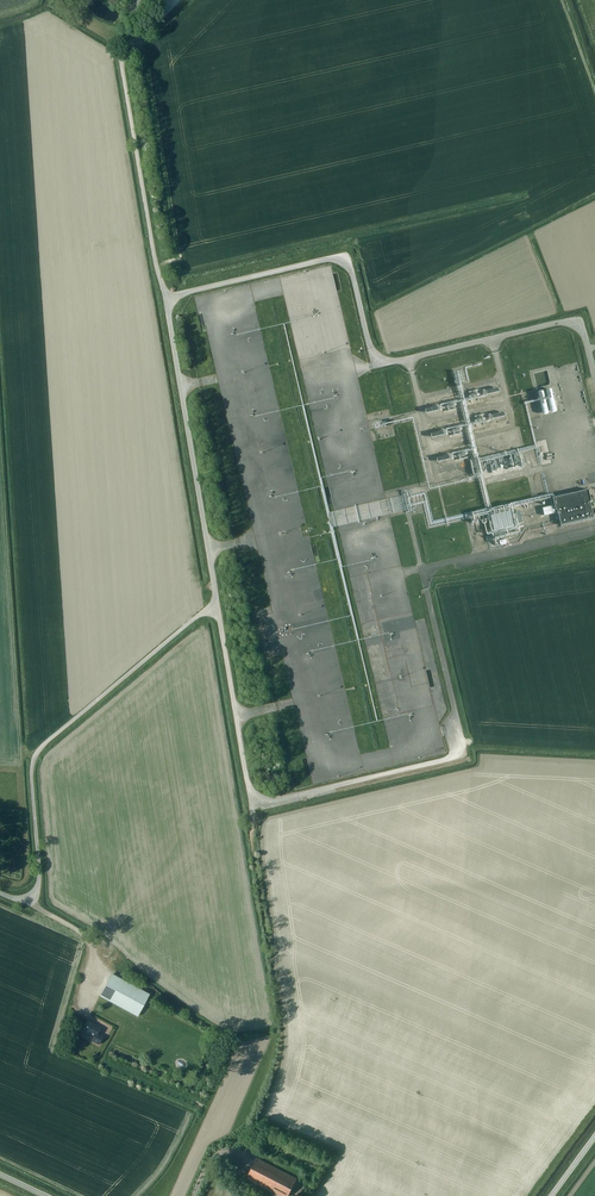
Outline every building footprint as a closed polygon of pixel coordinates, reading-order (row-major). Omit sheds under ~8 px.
[(122,7),(134,16),(145,0),(127,0),(122,7)] [(552,411),(559,410),(554,388),(546,390),(541,391),(543,399),(547,413),(551,412),(550,406),(551,406),(552,411)] [(563,525),(594,518),(591,502),(593,502),(590,490),(554,498),(557,510),(559,510),(563,525)] [(149,994),(112,975),(101,996),(137,1016),(149,994)] [(100,1045),(104,1037),(99,1034),(102,1028),(97,1025),(97,1026),(88,1022),(84,1031),(95,1037),(93,1041),(100,1045)] [(297,1179),(258,1158),(247,1179),(279,1195),(278,1195),(288,1195),(297,1179)]
